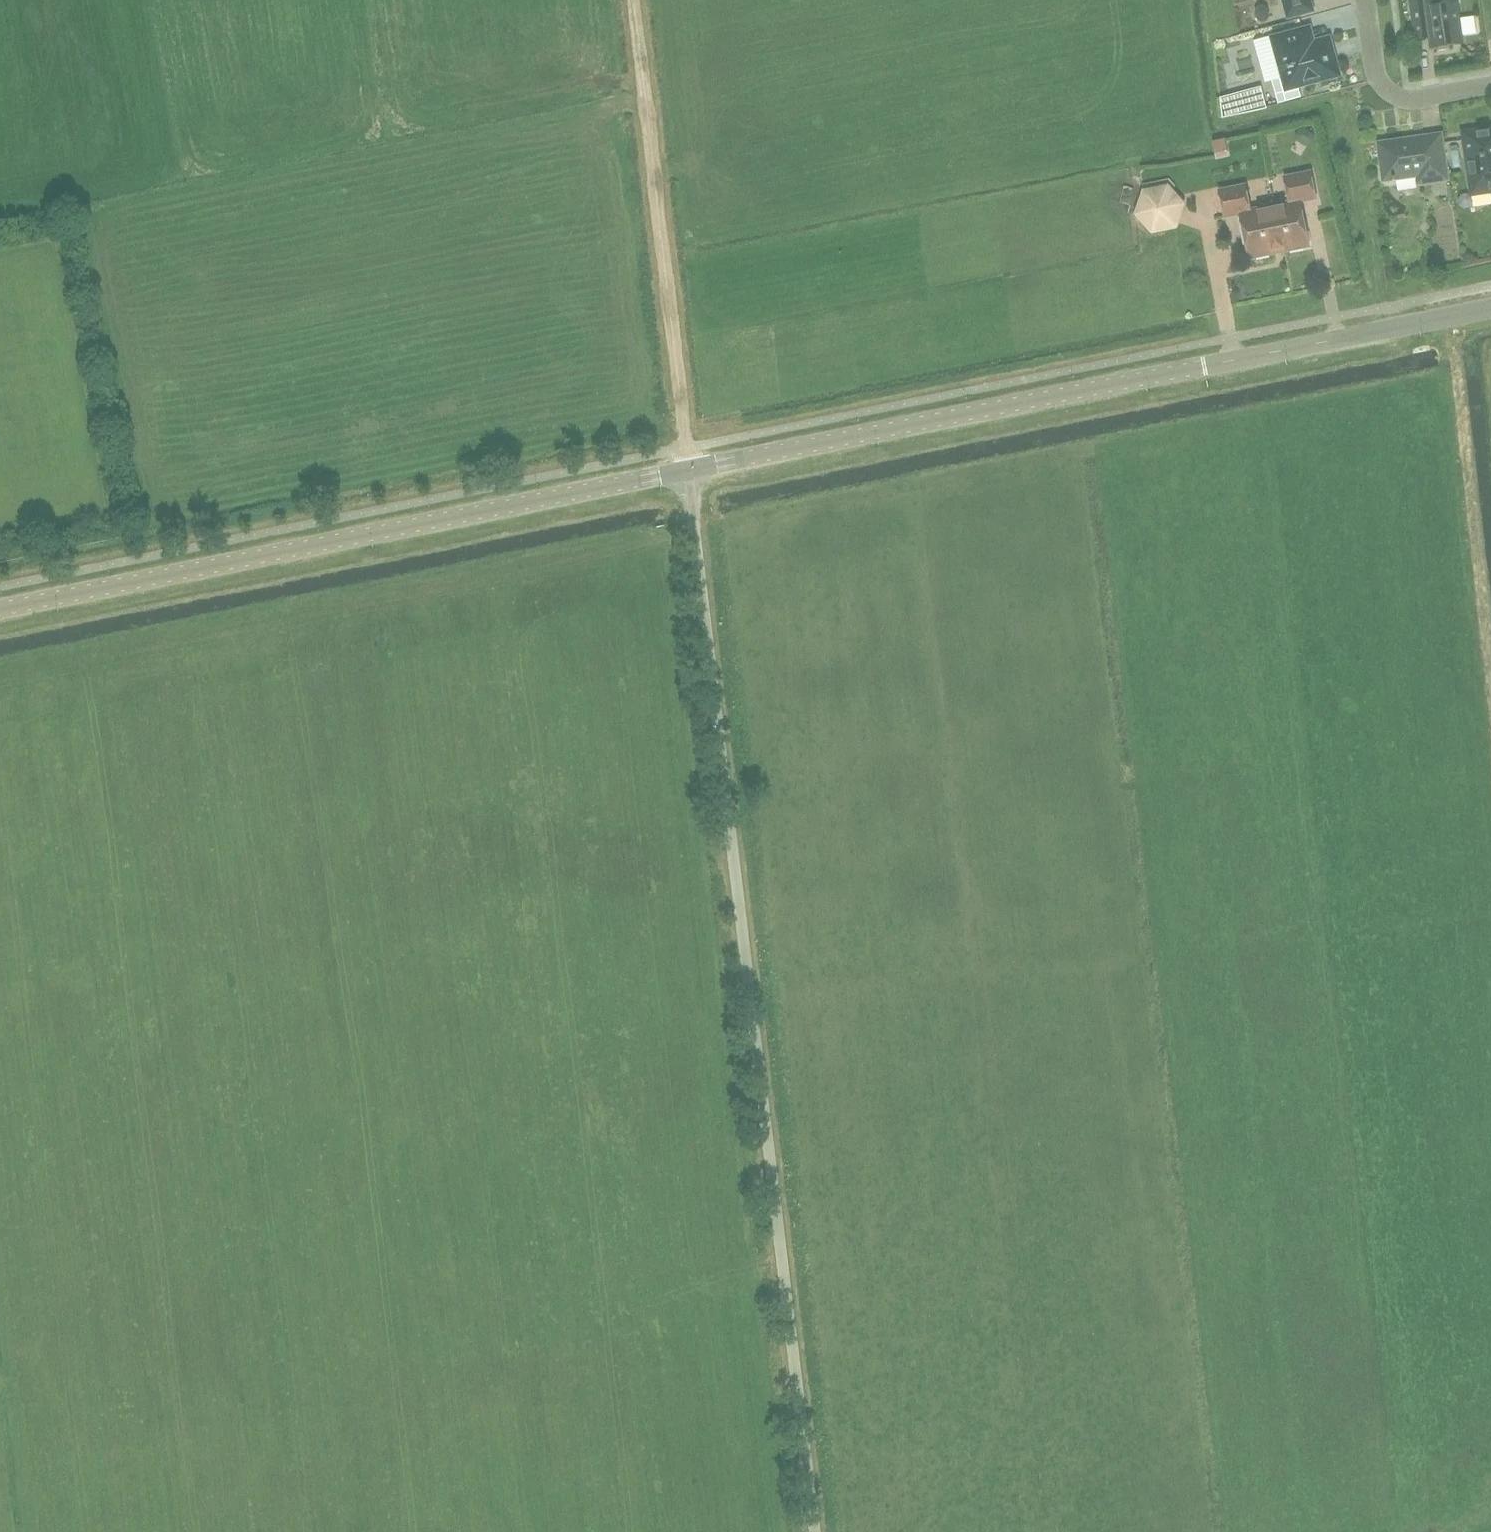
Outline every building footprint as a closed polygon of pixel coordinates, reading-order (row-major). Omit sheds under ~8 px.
[(1289,17),(1313,11),(1310,0),(1284,0),(1289,17)] [(1461,35),(1459,18),(1457,4),(1440,6),(1439,0),(1412,0),(1415,22),(1418,42),(1432,40),(1433,48),(1436,47),(1440,50),(1447,49),(1450,45),(1462,44),(1461,35)] [(1463,30),(1478,29),(1477,11),(1462,13),(1463,30)] [(1256,34),(1268,76),(1283,72),(1271,30),(1256,34)] [(1305,81),(1328,74),(1333,72),(1335,67),(1335,62),(1331,45),(1328,41),(1324,40),(1308,44),(1304,30),(1274,38),(1285,77),(1273,81),(1279,103),(1302,96),(1299,85),(1305,83),(1305,81)] [(1471,189),(1490,186),(1490,191),(1490,129),(1477,131),(1477,129),(1464,131),(1470,175),(1469,175),(1471,189)] [(1396,177),(1405,176),(1420,173),(1421,181),(1446,178),(1440,136),(1381,145),(1384,165),(1381,168),(1383,179),(1386,181),(1397,180),(1396,177)] [(1289,176),(1293,195),(1294,201),(1279,204),(1288,249),(1314,244),(1304,200),(1320,196),(1315,171),(1289,176)] [(1279,204),(1255,209),(1250,184),(1224,189),(1229,215),(1245,212),(1254,256),(1288,249),(1279,204)] [(1172,185),(1148,190),(1141,213),(1157,230),(1180,225),(1188,203),(1172,185)]
